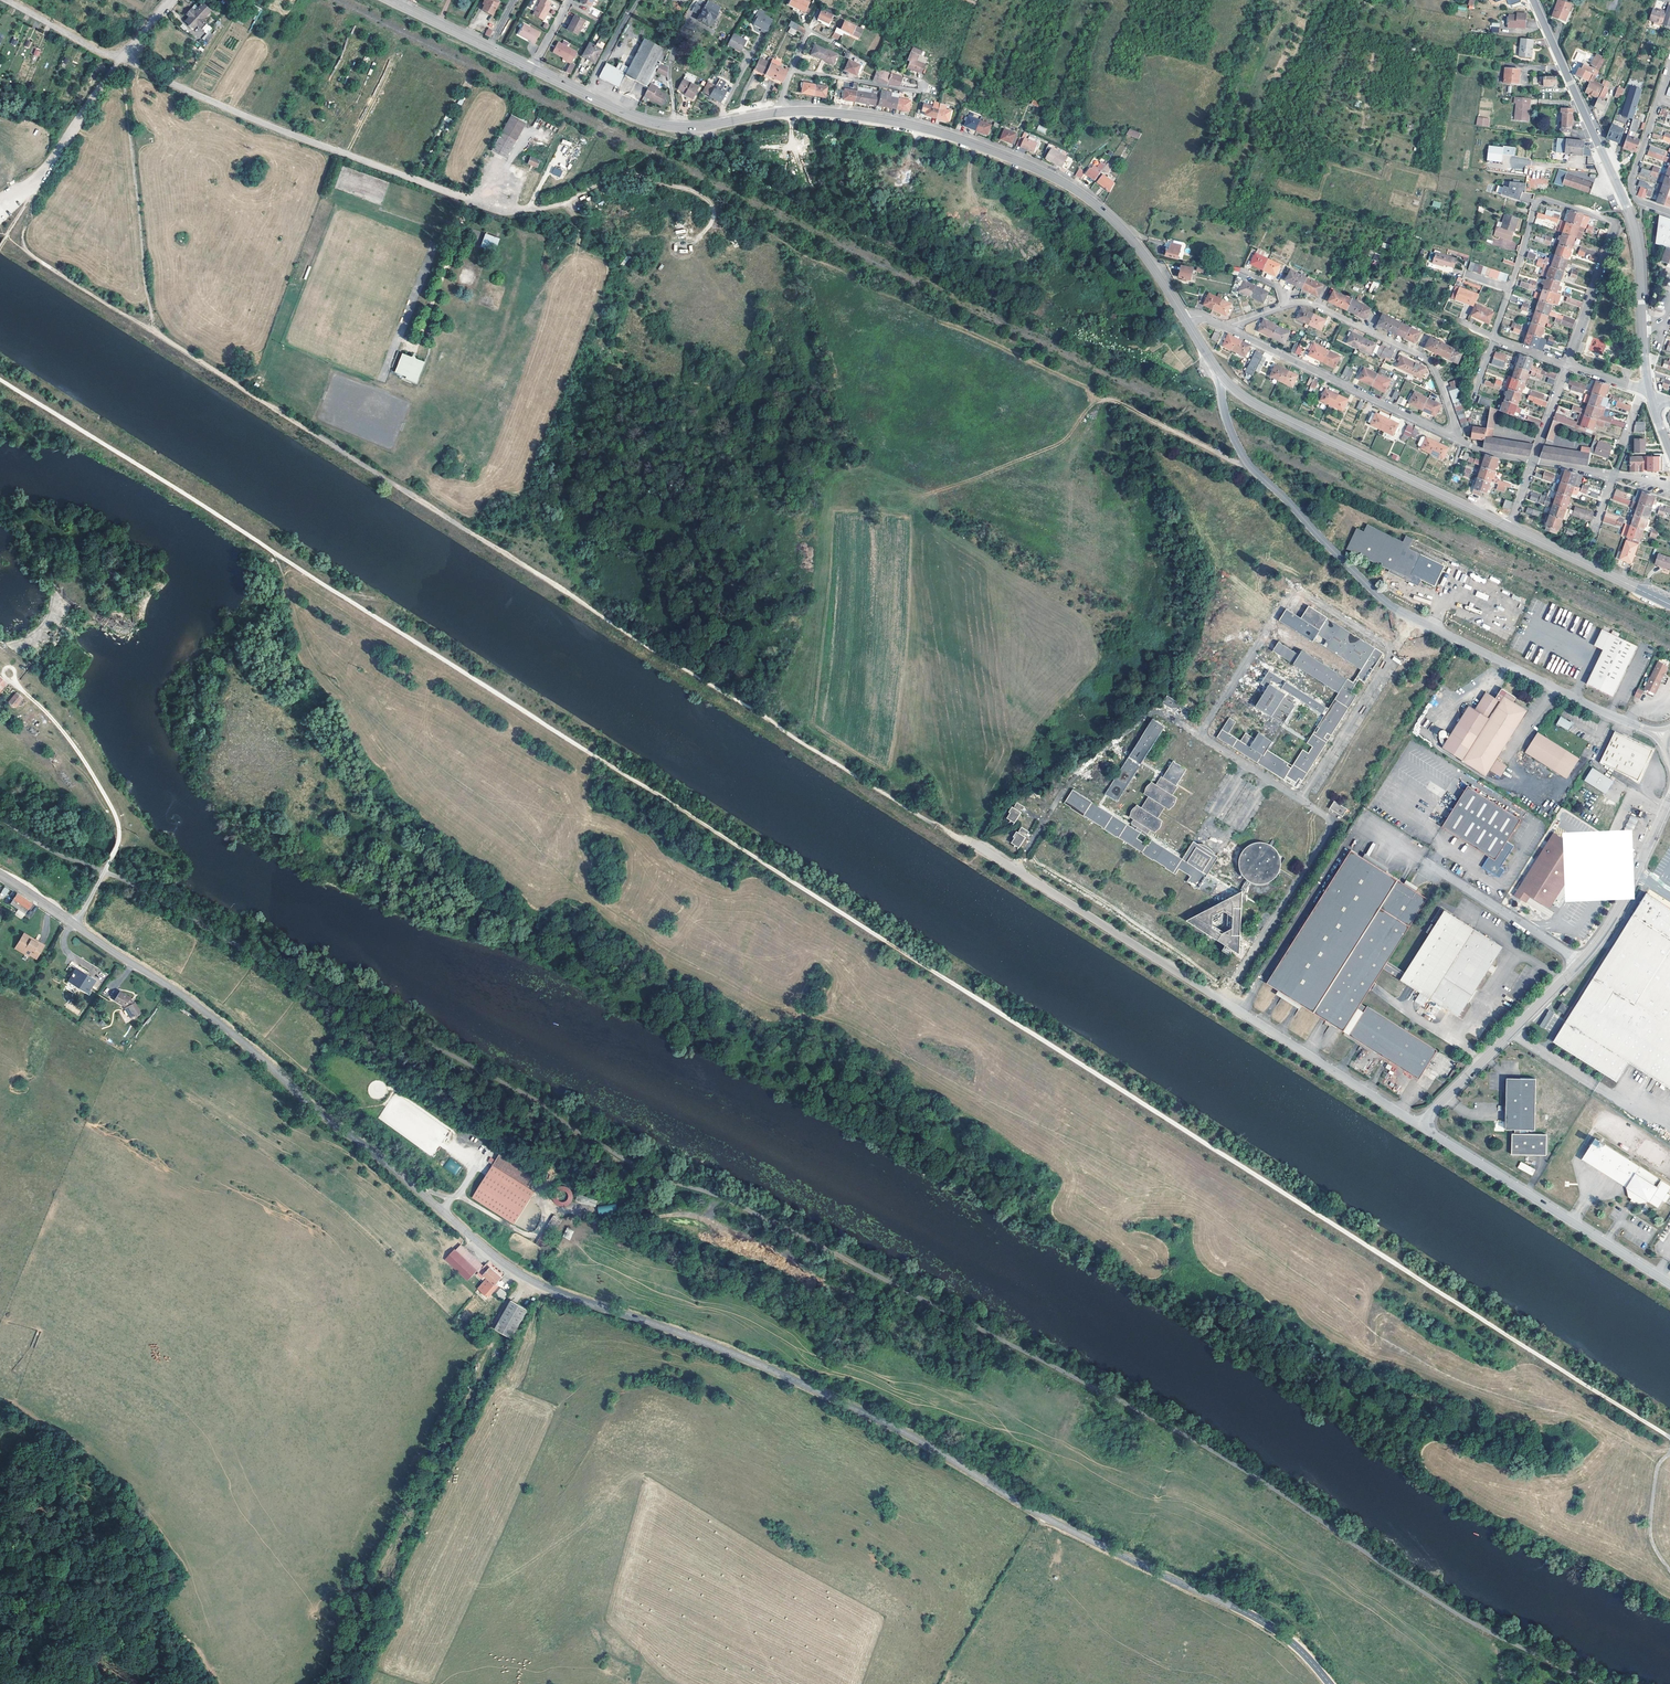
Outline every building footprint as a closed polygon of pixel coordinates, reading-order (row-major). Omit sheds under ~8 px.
[(131,4),(140,9),(141,9),(147,0),(131,0),(131,4)] [(485,0),(483,4),(485,5),(482,9),(492,15),(500,0),(484,0),(485,0)] [(551,1),(550,0),(541,0),(533,14),(544,19),(551,7),(549,6),(551,1)] [(790,0),(787,0),(785,5),(792,8),(790,11),(798,14),(799,12),(800,10),(788,4),(790,0)] [(788,4),(800,10),(805,12),(810,2),(805,0),(790,0),(788,4)] [(1557,0),(1552,16),(1565,20),(1570,4),(1557,0)] [(698,2),(693,11),(700,15),(698,19),(711,26),(718,13),(718,12),(720,7),(708,1),(705,6),(698,2)] [(203,3),(195,11),(192,8),(186,14),(189,17),(186,20),(191,25),(194,28),(198,24),(201,27),(206,21),(203,18),(211,10),(203,3)] [(829,10),(823,7),(821,10),(817,8),(812,19),(817,21),(818,21),(821,22),(822,20),(831,23),(834,18),(831,17),(834,12),(829,10)] [(1662,24),(1669,27),(1669,7),(1667,7),(1666,12),(1665,14),(1662,24)] [(597,17),(600,11),(594,8),(591,14),(597,17)] [(763,15),(764,12),(758,9),(753,18),(755,19),(758,13),(763,15)] [(1662,24),(1665,14),(1657,11),(1652,9),(1649,19),(1654,21),(1659,23),(1659,24),(1662,25),(1662,24)] [(578,12),(575,17),(574,16),(569,26),(579,31),(587,16),(578,12)] [(772,19),(763,15),(758,13),(755,19),(753,23),(761,28),(760,30),(765,33),(772,19)] [(1526,14),(1517,13),(1517,15),(1509,14),(1507,27),(1516,28),(1516,27),(1525,28),(1526,20),(1526,14)] [(788,25),(790,26),(796,30),(798,25),(791,20),(788,25)] [(840,30),(855,36),(859,29),(844,22),(840,30)] [(524,23),(518,33),(531,39),(530,40),(534,43),(540,32),(524,23)] [(806,32),(804,28),(798,25),(796,30),(804,34),(806,32)] [(794,35),(796,30),(790,26),(787,32),(794,35)] [(210,41),(216,34),(213,31),(206,38),(210,41)] [(733,34),(728,42),(727,45),(740,52),(743,46),(745,47),(748,42),(740,38),(733,34)] [(651,82),(657,70),(660,64),(668,49),(659,44),(658,45),(644,38),(628,67),(619,62),(615,68),(606,64),(598,77),(617,87),(624,75),(648,88),(651,82)] [(1533,39),(1520,38),(1519,57),(1531,58),(1532,51),(1531,51),(1531,48),(1532,48),(1533,39)] [(568,57),(572,59),(573,59),(578,49),(560,39),(554,48),(565,54),(564,56),(568,58),(568,57)] [(602,50),(605,44),(598,40),(595,46),(602,50)] [(602,50),(595,46),(590,43),(583,56),(595,62),(602,50)] [(821,60),(825,50),(814,45),(813,48),(810,55),(821,60)] [(825,50),(821,60),(832,65),(835,58),(836,55),(825,50)] [(1574,60),(1581,63),(1584,55),(1578,52),(1574,60)] [(913,53),(909,61),(907,68),(913,70),(921,73),(925,64),(917,61),(919,55),(913,53)] [(1597,64),(1601,57),(1596,54),(1591,64),(1592,65),(1590,68),(1584,64),(1582,67),(1581,70),(1579,69),(1575,75),(1587,81),(1591,74),(1592,75),(1597,64)] [(862,60),(851,55),(849,60),(860,65),(862,60)] [(754,69),(765,74),(770,63),(759,57),(754,69)] [(1597,64),(1592,75),(1587,84),(1589,85),(1585,92),(1589,94),(1588,96),(1591,98),(1592,96),(1597,98),(1603,85),(1594,80),(1605,58),(1601,57),(1597,64)] [(573,59),(572,59),(568,68),(572,70),(577,61),(573,59)] [(765,74),(773,78),(779,66),(781,63),(776,60),(774,64),(770,62),(770,63),(765,74)] [(860,65),(849,60),(844,70),(855,75),(858,70),(860,65)] [(657,70),(668,76),(668,68),(660,64),(657,70)] [(782,83),(788,70),(779,66),(773,78),(782,83)] [(901,78),(876,69),(872,81),(888,84),(897,86),(898,82),(900,82),(901,78)] [(1506,69),(1504,83),(1518,85),(1520,70),(1506,69)] [(684,80),(692,84),(694,79),(686,75),(684,80)] [(1556,83),(1556,78),(1544,78),(1544,87),(1552,87),(1552,83),(1556,83)] [(700,87),(692,84),(684,80),(679,90),(685,93),(686,92),(688,92),(687,94),(686,95),(695,99),(700,87)] [(1610,82),(1606,80),(1604,84),(1603,86),(1604,87),(1600,95),(1594,108),(1602,112),(1607,103),(1602,100),(1608,89),(1607,88),(1610,82)] [(659,87),(651,82),(648,88),(645,93),(651,96),(650,99),(662,105),(668,95),(657,89),(659,87)] [(720,102),(726,91),(709,82),(703,92),(705,93),(720,102)] [(813,95),(815,84),(803,82),(801,93),(813,95)] [(1630,84),(1627,83),(1624,90),(1616,111),(1620,113),(1623,103),(1624,103),(1625,99),(1629,86),(1630,84)] [(815,84),(813,95),(825,97),(827,86),(815,84)] [(1626,126),(1629,127),(1632,118),(1641,90),(1630,86),(1626,99),(1621,115),(1629,118),(1626,126)] [(1624,90),(1617,87),(1614,96),(1620,99),(1624,90)] [(856,91),(855,101),(875,105),(878,90),(871,88),(870,93),(856,91)] [(855,101),(856,91),(845,89),(844,90),(843,99),(855,101)] [(896,109),(898,98),(891,97),(892,92),(887,91),(887,94),(884,93),(885,91),(881,90),(879,103),(882,103),(881,106),(896,109)] [(1530,98),(1514,97),(1514,104),(1516,104),(1514,120),(1527,122),(1528,115),(1526,115),(1527,104),(1529,104),(1530,98)] [(898,98),(896,109),(908,111),(910,101),(898,98)] [(924,115),(936,118),(938,108),(927,105),(924,115)] [(950,111),(938,108),(936,118),(947,121),(949,114),(950,111)] [(1669,119),(1669,112),(1661,108),(1659,115),(1669,119)] [(1562,120),(1572,121),(1572,109),(1561,109),(1560,113),(1562,114),(1562,120)] [(511,114),(501,132),(491,150),(506,158),(514,142),(526,122),(511,114)] [(1647,115),(1642,114),(1640,122),(1642,123),(1637,140),(1632,138),(1627,136),(1623,147),(1634,152),(1636,152),(1641,136),(1647,115)] [(976,130),(980,121),(968,116),(965,126),(976,130)] [(1488,119),(1477,118),(1476,126),(1484,127),(1487,127),(1488,119)] [(1632,118),(1629,127),(1628,131),(1634,133),(1639,121),(1632,118)] [(1571,129),(1572,121),(1562,120),(1562,127),(1558,130),(1562,134),(1570,134),(1570,129),(1571,129)] [(980,121),(976,130),(988,135),(991,125),(980,121)] [(1039,125),(1036,130),(1045,134),(1047,128),(1039,125)] [(1623,130),(1611,125),(1606,138),(1616,142),(1619,142),(1623,130)] [(1016,134),(1004,129),(1000,139),(1012,144),(1016,134)] [(1142,133),(1130,129),(1127,133),(1139,138),(1142,133)] [(1664,136),(1652,132),(1651,135),(1668,141),(1668,142),(1669,143),(1669,138),(1664,136)] [(1038,144),(1024,138),(1021,147),(1034,152),(1038,144)] [(1564,153),(1567,154),(1591,157),(1590,149),(1586,149),(1583,149),(1584,146),(1584,142),(1563,139),(1561,151),(1564,151),(1564,153)] [(1488,146),(1487,152),(1502,154),(1503,148),(1488,146)] [(1650,146),(1649,150),(1663,156),(1665,151),(1650,146)] [(1067,158),(1052,149),(1046,158),(1066,170),(1071,162),(1066,159),(1067,158)] [(1669,157),(1663,156),(1649,150),(1647,155),(1669,163),(1669,158),(1669,157)] [(1109,156),(1104,152),(1100,158),(1103,160),(1102,163),(1098,160),(1097,162),(1100,164),(1097,167),(1092,164),(1090,168),(1088,167),(1084,173),(1095,180),(1101,170),(1101,169),(1102,166),(1109,156)] [(1501,162),(1502,154),(1487,152),(1486,160),(1501,162)] [(1567,154),(1564,153),(1559,153),(1558,161),(1566,162),(1567,154)] [(536,167),(539,161),(531,157),(528,163),(536,167)] [(1114,165),(1108,161),(1104,168),(1109,172),(1114,165)] [(1656,176),(1657,173),(1650,170),(1642,167),(1640,172),(1649,175),(1649,174),(1656,176)] [(1083,170),(1077,168),(1075,175),(1082,177),(1083,170)] [(1567,172),(1559,170),(1554,183),(1562,186),(1563,184),(1589,193),(1593,184),(1566,174),(1567,172)] [(1107,176),(1103,174),(1098,182),(1111,191),(1115,183),(1109,179),(1110,177),(1108,175),(1107,176)] [(1640,187),(1644,189),(1647,189),(1652,191),(1653,188),(1646,185),(1647,183),(1639,181),(1637,186),(1640,187)] [(1503,186),(1501,195),(1517,199),(1518,197),(1520,197),(1522,190),(1524,190),(1525,184),(1509,182),(1508,188),(1503,186)] [(1659,194),(1667,196),(1669,187),(1662,185),(1659,183),(1657,189),(1661,190),(1659,194)] [(1656,203),(1664,205),(1667,196),(1659,194),(1656,203)] [(1568,218),(1566,222),(1571,224),(1573,218),(1575,219),(1578,213),(1571,211),(1569,215),(1567,214),(1566,218),(1568,218)] [(1582,215),(1578,213),(1575,219),(1573,218),(1571,224),(1574,225),(1584,228),(1585,228),(1589,217),(1586,216),(1585,217),(1582,216),(1582,215)] [(1521,219),(1507,214),(1503,226),(1502,228),(1499,227),(1496,236),(1514,241),(1515,237),(1514,236),(1511,235),(1512,232),(1515,233),(1516,233),(1521,219)] [(1663,217),(1661,224),(1663,225),(1659,238),(1656,237),(1654,244),(1665,248),(1661,262),(1669,265),(1669,219),(1663,217)] [(1563,233),(1567,235),(1569,230),(1572,230),(1574,225),(1571,224),(1566,222),(1563,221),(1562,220),(1558,232),(1563,233)] [(1569,230),(1567,235),(1570,236),(1574,237),(1580,239),(1584,228),(1574,225),(1572,230),(1569,230)] [(1604,240),(1605,235),(1598,233),(1592,231),(1585,228),(1584,232),(1593,236),(1594,234),(1597,235),(1596,238),(1604,240)] [(481,247),(495,251),(500,238),(485,233),(481,247)] [(1568,242),(1570,236),(1567,235),(1563,233),(1562,236),(1559,236),(1558,239),(1555,238),(1555,239),(1541,234),(1540,238),(1554,243),(1559,244),(1563,246),(1565,241),(1568,242)] [(1554,243),(1540,238),(1535,236),(1534,240),(1553,246),(1554,243)] [(1574,237),(1570,236),(1568,242),(1565,241),(1563,246),(1566,247),(1571,249),(1572,245),(1573,246),(1574,242),(1573,241),(1574,237)] [(1181,247),(1172,244),(1170,250),(1168,250),(1166,256),(1178,259),(1181,247)] [(1566,247),(1563,246),(1559,244),(1558,248),(1556,247),(1555,251),(1556,252),(1555,255),(1560,257),(1561,252),(1564,253),(1566,247)] [(1571,249),(1566,247),(1564,253),(1561,252),(1560,257),(1562,258),(1567,259),(1568,256),(1569,256),(1571,253),(1569,252),(1571,249)] [(1584,253),(1590,255),(1595,257),(1596,253),(1585,249),(1585,250),(1577,247),(1575,250),(1584,253)] [(1263,269),(1268,259),(1256,253),(1251,264),(1263,269)] [(1456,259),(1436,254),(1433,264),(1443,266),(1444,264),(1454,267),(1456,259)] [(1554,259),(1555,255),(1551,254),(1549,259),(1545,258),(1544,260),(1543,260),(1542,263),(1544,264),(1551,266),(1552,263),(1550,262),(1552,258),(1554,259)] [(1562,258),(1560,257),(1555,255),(1554,259),(1552,258),(1550,262),(1552,263),(1551,266),(1556,268),(1557,263),(1560,264),(1562,258)] [(1567,259),(1562,258),(1560,264),(1557,263),(1556,268),(1558,269),(1563,271),(1564,267),(1565,267),(1567,263),(1566,262),(1567,259)] [(1268,259),(1263,269),(1275,275),(1276,273),(1279,267),(1280,265),(1268,259)] [(1551,266),(1544,264),(1540,275),(1547,277),(1548,274),(1546,274),(1548,269),(1550,270),(1551,266)] [(1194,269),(1182,266),(1179,277),(1180,278),(1187,279),(1191,280),(1194,269)] [(1548,274),(1547,277),(1552,279),(1554,274),(1556,274),(1558,269),(1556,268),(1551,266),(1550,270),(1548,269),(1546,274),(1548,274)] [(1232,274),(1238,276),(1239,272),(1241,268),(1233,267),(1232,274)] [(1563,271),(1558,269),(1556,274),(1554,274),(1552,279),(1555,280),(1559,282),(1561,278),(1562,278),(1563,274),(1562,274),(1563,271)] [(1297,286),(1302,288),(1307,278),(1291,271),(1287,281),(1293,284),(1296,286),(1297,286)] [(1239,272),(1238,276),(1237,278),(1241,280),(1244,281),(1247,276),(1239,272)] [(1552,279),(1547,277),(1546,281),(1543,280),(1542,284),(1545,285),(1543,289),(1548,290),(1550,285),(1553,286),(1555,280),(1552,279)] [(1320,285),(1307,278),(1302,288),(1308,291),(1308,292),(1311,293),(1312,293),(1318,296),(1323,286),(1320,285)] [(1559,282),(1555,280),(1553,286),(1550,285),(1548,290),(1551,291),(1555,293),(1556,290),(1560,291),(1561,287),(1557,286),(1559,282)] [(1239,291),(1251,296),(1256,287),(1244,281),(1241,287),(1239,291)] [(1533,289),(1535,286),(1529,284),(1521,281),(1519,285),(1528,288),(1528,287),(1533,289)] [(1460,283),(1458,282),(1451,296),(1455,298),(1458,293),(1456,293),(1459,286),(1460,283)] [(1479,295),(1459,286),(1456,293),(1458,293),(1455,298),(1473,307),(1479,295)] [(1256,287),(1251,296),(1264,302),(1265,299),(1267,300),(1269,296),(1267,295),(1268,293),(1256,287)] [(1540,300),(1544,301),(1546,296),(1549,297),(1551,291),(1548,290),(1543,289),(1542,292),(1540,292),(1539,296),(1541,296),(1540,300)] [(1340,307),(1347,310),(1352,300),(1338,293),(1339,292),(1336,291),(1336,292),(1334,291),(1329,301),(1334,304),(1340,307)] [(1546,296),(1544,301),(1547,302),(1551,304),(1557,305),(1560,295),(1555,293),(1551,291),(1549,297),(1546,296)] [(1204,305),(1213,309),(1215,303),(1219,305),(1222,300),(1220,299),(1209,293),(1204,305)] [(1582,302),(1573,299),(1569,298),(1567,297),(1566,302),(1580,307),(1582,302)] [(1215,303),(1213,309),(1214,310),(1225,315),(1227,313),(1228,314),(1230,309),(1229,308),(1231,304),(1222,300),(1219,305),(1215,303)] [(1370,309),(1352,300),(1347,310),(1355,314),(1360,316),(1365,319),(1370,309)] [(1536,311),(1540,312),(1542,307),(1545,308),(1547,302),(1544,301),(1540,300),(1539,302),(1537,302),(1535,306),(1537,307),(1536,311)] [(454,304),(449,302),(443,319),(448,321),(454,304)] [(1550,307),(1551,304),(1547,302),(1545,308),(1542,307),(1540,312),(1543,313),(1547,315),(1549,311),(1550,311),(1552,308),(1550,307)] [(1493,313),(1476,305),(1470,315),(1487,324),(1493,313)] [(1309,324),(1313,315),(1302,309),(1301,310),(1299,309),(1297,313),(1299,314),(1297,318),(1306,322),(1309,324)] [(1532,322),(1536,323),(1538,318),(1541,319),(1543,313),(1540,312),(1536,311),(1535,313),(1533,313),(1531,318),(1533,318),(1532,322)] [(1557,318),(1574,324),(1576,320),(1563,315),(1562,316),(1552,312),(1550,316),(1557,318)] [(1539,324),(1544,326),(1545,322),(1547,322),(1548,318),(1546,318),(1547,315),(1543,313),(1541,319),(1538,318),(1536,323),(1539,324)] [(1327,321),(1313,315),(1309,324),(1321,330),(1323,326),(1323,325),(1325,326),(1327,321)] [(1390,330),(1396,333),(1401,324),(1398,322),(1399,321),(1394,318),(1393,320),(1383,315),(1378,325),(1384,327),(1390,330)] [(1574,324),(1557,318),(1555,322),(1573,328),(1574,324)] [(1271,337),(1277,326),(1264,320),(1259,331),(1271,337)] [(1402,322),(1401,324),(1396,333),(1404,337),(1410,340),(1415,342),(1420,330),(1414,327),(1413,329),(1406,326),(1406,324),(1402,322)] [(1536,323),(1532,322),(1531,325),(1529,324),(1528,329),(1529,329),(1528,333),(1532,335),(1534,330),(1537,330),(1539,324),(1536,323)] [(1535,335),(1540,337),(1541,333),(1542,333),(1544,329),(1543,329),(1544,326),(1539,324),(1537,330),(1534,330),(1532,335),(1535,335)] [(1277,326),(1271,337),(1284,343),(1289,332),(1277,326)] [(1348,343),(1359,348),(1363,339),(1349,332),(1347,336),(1350,337),(1348,343)] [(1535,335),(1532,335),(1528,333),(1527,336),(1525,336),(1524,340),(1525,340),(1524,344),(1529,346),(1530,341),(1533,341),(1535,335)] [(1223,346),(1232,350),(1234,344),(1239,347),(1241,341),(1228,335),(1223,346)] [(1540,337),(1535,335),(1533,341),(1530,341),(1529,346),(1541,350),(1544,339),(1540,337)] [(1436,352),(1441,355),(1443,352),(1446,345),(1442,343),(1443,342),(1440,341),(1439,342),(1436,340),(1436,338),(1431,336),(1425,348),(1432,351),(1435,353),(1436,352)] [(1593,337),(1588,349),(1602,354),(1607,342),(1593,337)] [(1363,339),(1359,348),(1371,354),(1372,352),(1376,344),(1363,339)] [(1250,345),(1241,341),(1239,347),(1234,344),(1232,350),(1234,351),(1245,356),(1250,345)] [(1322,361),(1327,350),(1314,344),(1313,346),(1312,345),(1309,349),(1311,350),(1309,355),(1322,361)] [(402,363),(401,366),(409,368),(410,366),(413,367),(419,350),(406,345),(399,362),(402,363)] [(1299,345),(1296,352),(1295,352),(1300,355),(1303,348),(1299,345)] [(1385,358),(1386,357),(1389,350),(1380,345),(1380,346),(1376,354),(1385,358)] [(1443,352),(1441,355),(1447,358),(1447,359),(1451,360),(1457,363),(1462,353),(1458,351),(1459,350),(1457,349),(1456,350),(1455,350),(1456,348),(1452,346),(1451,348),(1446,345),(1443,352)] [(1327,350),(1322,361),(1334,367),(1340,356),(1327,350)] [(1394,352),(1389,350),(1386,357),(1390,359),(1394,352)] [(1262,355),(1255,352),(1245,372),(1252,376),(1262,355)] [(1493,358),(1503,361),(1505,355),(1495,352),(1492,358),(1493,358)] [(1517,363),(1516,366),(1521,368),(1523,362),(1526,363),(1527,357),(1520,355),(1519,358),(1516,357),(1514,362),(1517,363)] [(1266,357),(1262,356),(1256,368),(1260,370),(1266,357)] [(1398,367),(1409,372),(1414,363),(1399,356),(1397,360),(1397,361),(1400,362),(1399,363),(1398,367)] [(1532,359),(1527,357),(1526,363),(1523,362),(1521,368),(1524,369),(1528,370),(1531,371),(1542,375),(1555,380),(1557,374),(1548,371),(1547,372),(1531,367),(1533,363),(1531,363),(1532,359)] [(1503,361),(1493,358),(1491,363),(1503,368),(1505,362),(1503,361)] [(1414,363),(1409,372),(1421,378),(1426,368),(1414,363)] [(1285,377),(1288,371),(1286,370),(1275,365),(1270,376),(1279,380),(1281,375),(1285,377)] [(1522,374),(1524,369),(1521,368),(1516,366),(1515,369),(1514,369),(1513,371),(1513,370),(1512,373),(1514,373),(1513,377),(1517,379),(1519,373),(1522,374)] [(1372,385),(1377,374),(1364,368),(1359,379),(1372,385)] [(1527,373),(1528,370),(1524,369),(1522,374),(1519,373),(1517,379),(1520,380),(1525,381),(1526,378),(1527,378),(1529,374),(1527,373)] [(1297,375),(1288,371),(1285,377),(1281,375),(1279,380),(1281,381),(1292,386),(1295,380),(1297,381),(1298,377),(1297,377),(1297,375)] [(1377,374),(1372,385),(1385,392),(1386,389),(1389,390),(1390,386),(1391,387),(1392,384),(1389,382),(1390,380),(1377,374)] [(1517,379),(1513,377),(1509,376),(1505,387),(1509,388),(1513,390),(1515,384),(1518,385),(1520,380),(1517,379)] [(1318,382),(1313,379),(1309,387),(1314,390),(1318,382)] [(1499,388),(1500,385),(1495,383),(1485,380),(1484,383),(1499,388)] [(1525,381),(1520,380),(1518,385),(1515,384),(1513,390),(1516,391),(1521,392),(1522,389),(1524,389),(1525,385),(1524,384),(1525,381)] [(1578,388),(1584,390),(1585,386),(1580,384),(1569,381),(1568,384),(1572,385),(1578,388)] [(1589,392),(1592,393),(1597,394),(1599,389),(1601,389),(1603,384),(1596,381),(1595,385),(1592,384),(1589,392)] [(1597,394),(1600,395),(1604,397),(1605,394),(1607,394),(1608,390),(1607,390),(1608,385),(1603,384),(1601,389),(1599,389),(1597,394)] [(1516,391),(1513,390),(1509,388),(1508,392),(1507,391),(1506,393),(1505,393),(1504,395),(1506,395),(1505,399),(1509,401),(1512,395),(1514,396),(1516,391)] [(1336,401),(1339,396),(1336,395),(1326,389),(1321,400),(1329,404),(1332,399),(1336,401)] [(1529,395),(1534,397),(1543,400),(1544,395),(1531,390),(1531,392),(1529,395)] [(1521,392),(1516,391),(1514,396),(1512,395),(1509,401),(1512,402),(1517,404),(1518,400),(1519,400),(1520,398),(1521,398),(1521,397),(1519,396),(1521,392)] [(1409,403),(1422,409),(1427,398),(1415,392),(1409,403)] [(1589,404),(1593,405),(1595,400),(1597,401),(1600,395),(1597,394),(1592,393),(1591,396),(1586,395),(1584,402),(1589,404)] [(1534,397),(1529,395),(1528,398),(1533,400),(1534,401),(1533,402),(1546,406),(1548,402),(1543,400),(1534,397)] [(1595,400),(1593,405),(1596,406),(1604,409),(1608,398),(1604,397),(1600,395),(1597,401),(1595,400)] [(1609,398),(1616,401),(1624,403),(1625,400),(1610,395),(1609,398)] [(1347,400),(1339,396),(1336,401),(1332,399),(1329,404),(1331,405),(1342,411),(1347,400)] [(1492,401),(1480,397),(1478,402),(1490,407),(1492,401)] [(1427,398),(1422,409),(1435,416),(1440,404),(1427,398)] [(1501,411),(1505,412),(1508,406),(1510,407),(1512,402),(1509,401),(1505,399),(1504,403),(1503,402),(1502,404),(1501,406),(1502,406),(1501,411)] [(1631,406),(1624,403),(1616,401),(1615,404),(1621,407),(1621,408),(1629,411),(1631,406)] [(1508,406),(1505,412),(1513,415),(1514,411),(1519,413),(1521,409),(1516,407),(1517,404),(1512,402),(1510,407),(1508,406)] [(1580,413),(1589,416),(1591,411),(1594,411),(1596,406),(1593,405),(1589,404),(1587,407),(1586,406),(1584,410),(1580,408),(1579,413),(1580,413)] [(1591,411),(1589,416),(1592,417),(1596,419),(1599,420),(1605,422),(1609,423),(1610,420),(1611,418),(1602,415),(1603,412),(1604,409),(1596,406),(1594,411),(1591,411)] [(1496,409),(1490,407),(1487,428),(1486,432),(1492,433),(1496,409)] [(1370,424),(1379,428),(1382,423),(1386,425),(1389,420),(1387,419),(1375,413),(1375,414),(1371,423),(1370,424)] [(1521,418),(1535,422),(1540,424),(1541,420),(1520,413),(1519,417),(1521,418)] [(1559,422),(1585,431),(1586,428),(1585,428),(1587,422),(1590,423),(1592,417),(1589,416),(1580,413),(1577,422),(1566,419),(1567,417),(1555,413),(1553,420),(1559,422)] [(1604,426),(1605,422),(1599,420),(1596,419),(1592,417),(1590,423),(1587,422),(1585,428),(1586,428),(1585,431),(1591,434),(1594,426),(1595,427),(1596,424),(1604,426)] [(1382,423),(1379,428),(1381,429),(1392,435),(1397,424),(1389,420),(1386,425),(1382,423)] [(1413,427),(1408,425),(1404,433),(1409,436),(1413,427)] [(1557,427),(1551,425),(1545,442),(1551,444),(1557,427)] [(1485,440),(1486,432),(1487,428),(1472,426),(1471,437),(1485,440)] [(1418,430),(1414,428),(1410,436),(1415,438),(1418,430)] [(1492,433),(1486,432),(1485,440),(1483,448),(1529,456),(1533,445),(1491,438),(1492,433)] [(1421,448),(1430,453),(1432,447),(1437,449),(1439,444),(1437,443),(1423,436),(1420,437),(1417,444),(1418,445),(1421,447),(1421,448)] [(1645,454),(1645,439),(1635,439),(1635,454),(1645,454)] [(1590,451),(1589,452),(1608,458),(1610,452),(1611,453),(1612,450),(1610,450),(1611,447),(1593,440),(1590,451)] [(1432,447),(1430,453),(1432,454),(1443,459),(1448,448),(1439,444),(1437,449),(1432,447)] [(1588,454),(1589,452),(1590,451),(1581,447),(1579,452),(1544,446),(1540,458),(1587,466),(1588,454)] [(1465,451),(1463,450),(1460,459),(1468,462),(1469,458),(1463,456),(1465,451)] [(1486,468),(1489,469),(1493,471),(1495,467),(1496,467),(1498,462),(1497,462),(1498,459),(1493,457),(1486,454),(1484,458),(1482,457),(1481,461),(1481,462),(1483,463),(1482,466),(1486,468)] [(1630,457),(1630,466),(1630,471),(1638,471),(1647,471),(1647,457),(1630,457)] [(1658,457),(1647,457),(1647,471),(1653,471),(1662,471),(1662,463),(1658,463),(1658,457)] [(1481,462),(1481,461),(1474,458),(1474,460),(1473,464),(1482,466),(1483,463),(1481,462)] [(1478,477),(1482,479),(1484,473),(1487,474),(1489,469),(1486,468),(1482,466),(1481,469),(1479,468),(1477,473),(1479,474),(1478,477)] [(1485,479),(1490,481),(1498,484),(1499,480),(1495,474),(1494,474),(1492,473),(1493,471),(1489,469),(1487,474),(1484,473),(1482,479),(1485,479)] [(1565,471),(1561,482),(1566,483),(1568,478),(1570,478),(1572,473),(1565,471)] [(1555,480),(1544,476),(1538,474),(1535,472),(1533,476),(1537,477),(1552,482),(1553,480),(1554,481),(1555,480)] [(1578,475),(1572,473),(1570,478),(1568,478),(1566,483),(1568,484),(1573,486),(1577,487),(1581,476),(1578,475)] [(1483,485),(1485,479),(1482,479),(1478,477),(1477,480),(1475,479),(1473,484),(1475,485),(1474,489),(1478,490),(1480,484),(1483,485)] [(1489,484),(1490,481),(1485,479),(1483,485),(1480,484),(1478,490),(1482,491),(1486,493),(1487,488),(1489,489),(1490,485),(1489,484)] [(1553,491),(1558,493),(1562,494),(1564,489),(1566,490),(1568,484),(1566,483),(1561,482),(1560,485),(1556,484),(1553,491)] [(1573,486),(1568,484),(1566,490),(1564,489),(1562,494),(1564,495),(1569,497),(1573,486)] [(1587,491),(1582,489),(1580,492),(1585,494),(1585,495),(1596,499),(1597,494),(1587,491)] [(1614,495),(1622,498),(1625,499),(1627,494),(1616,490),(1614,495)] [(1562,494),(1558,493),(1555,500),(1546,497),(1541,496),(1541,495),(1533,492),(1531,496),(1554,504),(1558,505),(1560,500),(1563,501),(1564,495),(1562,494)] [(1632,501),(1643,505),(1645,499),(1648,500),(1649,494),(1644,492),(1642,492),(1641,496),(1640,496),(1639,498),(1635,497),(1634,497),(1632,501)] [(1645,499),(1643,505),(1646,506),(1650,507),(1651,504),(1653,505),(1655,500),(1653,500),(1654,496),(1649,494),(1648,500),(1645,499)] [(1569,497),(1564,495),(1563,501),(1560,500),(1558,505),(1561,506),(1565,508),(1566,505),(1568,505),(1569,501),(1568,501),(1569,497)] [(1551,511),(1554,504),(1531,496),(1530,500),(1539,503),(1539,502),(1548,506),(1547,510),(1551,511)] [(1511,501),(1503,499),(1502,503),(1504,504),(1503,504),(1503,506),(1508,509),(1511,501)] [(1635,514),(1639,516),(1641,511),(1644,512),(1646,506),(1643,505),(1632,501),(1630,507),(1635,508),(1634,511),(1636,511),(1635,514)] [(1559,512),(1561,506),(1558,505),(1554,504),(1551,511),(1550,515),(1554,516),(1556,511),(1559,512)] [(1668,514),(1669,508),(1662,505),(1661,508),(1658,507),(1657,510),(1668,514)] [(1565,508),(1561,506),(1559,512),(1556,511),(1554,516),(1557,517),(1561,519),(1566,521),(1570,509),(1565,508)] [(1639,516),(1642,517),(1646,518),(1648,514),(1650,515),(1651,511),(1649,510),(1650,507),(1646,506),(1644,512),(1641,511),(1639,516)] [(1540,511),(1528,507),(1526,513),(1538,517),(1540,511)] [(1574,511),(1592,517),(1593,513),(1575,507),(1574,511)] [(1669,514),(1668,514),(1657,510),(1655,509),(1654,513),(1663,516),(1663,517),(1668,519),(1669,514)] [(1591,521),(1592,517),(1574,511),(1573,514),(1591,521)] [(1604,516),(1622,523),(1626,524),(1627,524),(1628,525),(1629,521),(1618,518),(1619,517),(1605,512),(1604,516)] [(1642,517),(1639,516),(1635,514),(1633,518),(1632,518),(1631,522),(1632,522),(1631,526),(1635,527),(1637,521),(1640,522),(1642,517)] [(1550,515),(1546,526),(1551,527),(1552,522),(1555,523),(1557,517),(1554,516),(1550,515)] [(1622,523),(1604,516),(1602,521),(1616,526),(1616,524),(1621,526),(1622,523)] [(1561,519),(1557,517),(1555,523),(1552,522),(1551,527),(1558,530),(1561,519)] [(1646,518),(1642,517),(1640,522),(1637,521),(1635,527),(1638,528),(1642,530),(1644,525),(1646,526),(1647,522),(1645,522),(1646,518)] [(1399,538),(1365,522),(1362,529),(1355,525),(1345,546),(1387,567),(1403,575),(1405,571),(1419,578),(1433,585),(1443,564),(1407,546),(1397,541),(1399,538)] [(1622,535),(1627,537),(1631,538),(1633,533),(1636,534),(1638,528),(1635,527),(1631,526),(1628,525),(1627,524),(1625,529),(1624,529),(1622,535)] [(1631,538),(1639,541),(1642,530),(1638,528),(1636,534),(1633,533),(1631,538)] [(1411,538),(1403,532),(1400,539),(1399,538),(1397,541),(1407,546),(1411,538)] [(1631,538),(1627,537),(1619,559),(1631,563),(1639,541),(1631,538)] [(1658,553),(1655,563),(1657,564),(1665,567),(1669,569),(1669,558),(1658,553)] [(1403,575),(1387,567),(1386,570),(1416,584),(1419,578),(1405,571),(1403,575)] [(1215,740),(1301,788),(1380,649),(1307,608),(1301,618),(1285,609),(1279,620),(1362,667),(1353,682),(1279,640),(1277,643),(1274,637),(1266,650),(1339,690),(1329,708),(1285,683),(1281,689),(1324,714),(1307,744),(1312,746),(1308,753),(1302,749),(1293,765),(1275,755),(1263,731),(1252,737),(1245,732),(1240,740),(1229,734),(1236,721),(1228,717),(1215,740)] [(1602,650),(1610,634),(1602,629),(1594,645),(1594,646),(1602,650)] [(1610,634),(1602,650),(1586,684),(1609,695),(1614,693),(1637,646),(1610,634)] [(1658,662),(1646,687),(1650,689),(1651,689),(1651,691),(1655,693),(1663,674),(1667,666),(1658,662)] [(1266,687),(1255,708),(1281,722),(1280,724),(1283,726),(1297,699),(1278,689),(1283,679),(1268,671),(1260,684),(1266,687)] [(1517,696),(1503,686),(1497,696),(1486,690),(1474,710),(1467,705),(1443,746),(1485,772),(1520,715),(1522,716),(1527,708),(1515,700),(1517,696)] [(16,692),(9,701),(16,707),(23,698),(16,692)] [(1163,703),(1180,713),(1184,705),(1167,696),(1163,703)] [(1570,719),(1560,714),(1555,722),(1568,729),(1571,724),(1570,719)] [(1150,718),(1107,796),(1118,802),(1139,764),(1141,765),(1163,726),(1150,718)] [(1627,740),(1626,736),(1619,733),(1613,730),(1598,761),(1638,780),(1638,778),(1640,771),(1641,769),(1639,768),(1642,763),(1644,764),(1650,751),(1627,740)] [(1576,757),(1535,731),(1523,751),(1565,777),(1576,757)] [(1652,751),(1650,751),(1644,764),(1642,763),(1639,768),(1641,769),(1640,771),(1638,778),(1652,751)] [(1177,784),(1186,769),(1173,761),(1163,777),(1161,776),(1156,784),(1151,781),(1145,791),(1144,794),(1148,796),(1142,806),(1135,805),(1130,813),(1129,817),(1132,819),(1131,824),(1136,827),(1134,829),(1138,831),(1146,834),(1148,834),(1150,831),(1156,833),(1161,824),(1162,820),(1158,818),(1164,808),(1170,809),(1176,801),(1176,797),(1174,796),(1177,784)] [(1612,780),(1591,767),(1583,779),(1605,792),(1612,780)] [(1520,818),(1466,784),(1440,826),(1487,854),(1481,864),(1496,873),(1501,872),(1503,867),(1500,864),(1513,843),(1507,839),(1520,818)] [(1071,791),(1063,805),(1177,872),(1179,869),(1190,876),(1186,882),(1197,888),(1217,855),(1193,840),(1182,859),(1150,840),(1148,845),(1137,838),(1141,832),(1071,791)] [(1016,801),(1006,818),(1015,823),(1025,806),(1016,801)] [(1637,817),(1630,814),(1620,836),(1626,839),(1637,817)] [(1016,831),(1010,843),(1020,848),(1029,831),(1021,827),(1018,832),(1016,831)] [(1552,832),(1514,894),(1524,900),(1528,893),(1549,906),(1552,901),(1559,905),(1578,875),(1577,874),(1571,870),(1583,851),(1552,832)] [(1274,881),(1280,865),(1276,847),(1260,842),(1259,842),(1253,840),(1242,842),(1246,843),(1250,843),(1248,847),(1243,848),(1238,861),(1242,879),(1258,884),(1274,881)] [(1386,960),(1424,896),(1412,888),(1400,881),(1382,871),(1358,857),(1346,850),(1266,985),(1278,992),(1302,1006),(1327,1021),(1422,1078),(1438,1050),(1367,1007),(1367,1009),(1359,1004),(1381,967),(1459,1014),(1497,950),(1492,937),(1441,907),(1441,909),(1436,906),(1429,920),(1433,922),(1432,924),(1428,921),(1423,929),(1427,931),(1404,971),(1386,960)] [(1583,851),(1571,870),(1577,874),(1589,854),(1583,851)] [(1385,867),(1360,853),(1358,857),(1382,871),(1385,867)] [(1414,885),(1403,878),(1400,881),(1412,888),(1414,885)] [(31,903),(17,893),(15,896),(5,889),(0,896),(0,897),(6,902),(8,900),(9,901),(11,899),(12,900),(13,899),(27,909),(31,903)] [(1551,1038),(1613,1079),(1623,1065),(1626,1060),(1669,1090),(1669,908),(1645,892),(1551,1038)] [(1238,896),(1183,920),(1225,945),(1221,951),(1228,955),(1230,952),(1230,948),(1231,949),(1238,949),(1238,944),(1235,938),(1227,938),(1230,936),(1240,936),(1240,900),(1239,896),(1238,896)] [(15,947),(29,955),(36,959),(44,946),(24,933),(15,947)] [(1501,942),(1492,937),(1497,950),(1501,942)] [(28,957),(29,955),(15,947),(14,948),(28,957)] [(91,976),(76,967),(73,970),(79,974),(72,984),(90,995),(97,984),(90,979),(91,976)] [(1568,986),(1561,993),(1564,996),(1571,989),(1568,986)] [(1302,1006),(1278,992),(1276,996),(1299,1010),(1302,1006)] [(122,1006),(124,1011),(123,1011),(127,1021),(138,1016),(134,1006),(132,1006),(128,1001),(129,1000),(119,994),(114,1000),(122,1006)] [(81,1010),(69,1002),(66,1007),(78,1015),(81,1010)] [(1568,1006),(1562,1002),(1557,1009),(1563,1013),(1568,1006)] [(1553,1010),(1548,1006),(1538,1022),(1543,1025),(1553,1010)] [(1533,1079),(1509,1079),(1509,1082),(1507,1085),(1503,1085),(1503,1130),(1512,1130),(1512,1134),(1509,1134),(1509,1155),(1544,1156),(1545,1135),(1518,1134),(1518,1130),(1532,1130),(1533,1079)] [(390,1124),(386,1124),(393,1128),(395,1128),(395,1131),(433,1157),(447,1136),(447,1135),(449,1130),(401,1098),(399,1098),(399,1107),(396,1111),(397,1113),(394,1117),(391,1117),(388,1121),(399,1121),(395,1127),(390,1124)] [(1602,1141),(1594,1136),(1580,1157),(1624,1186),(1625,1191),(1627,1196),(1629,1197),(1633,1200),(1635,1201),(1646,1200),(1654,1205),(1659,1199),(1664,1191),(1668,1184),(1607,1145),(1602,1141)] [(499,1155),(492,1165),(527,1187),(534,1176),(499,1155)] [(455,1175),(461,1166),(450,1158),(443,1167),(455,1175)] [(1517,1168),(1532,1176),(1536,1169),(1520,1162),(1517,1168)] [(527,1187),(492,1165),(472,1198),(514,1224),(535,1192),(527,1187)] [(562,1186),(559,1187),(556,1188),(553,1191),(552,1194),(552,1198),(553,1201),(555,1204),(558,1206),(561,1207),(565,1206),(568,1205),(571,1203),(572,1200),(573,1196),(572,1193),(570,1190),(568,1188),(565,1187),(562,1186)] [(1667,1193),(1664,1191),(1659,1199),(1662,1201),(1667,1193)] [(598,1201),(577,1194),(575,1200),(596,1207),(598,1201)] [(616,1204),(598,1206),(598,1210),(599,1216),(617,1214),(616,1204)] [(570,1240),(574,1231),(567,1227),(562,1237),(570,1240)] [(456,1249),(455,1249),(445,1259),(458,1271),(468,1280),(478,1270),(456,1249)] [(490,1277),(496,1283),(502,1277),(487,1263),(481,1269),(490,1277)] [(499,1286),(496,1283),(490,1277),(480,1287),(490,1296),(499,1286)] [(499,1289),(497,1297),(504,1298),(506,1291),(499,1289)] [(535,1313),(518,1303),(502,1330),(519,1340),(535,1313)]
